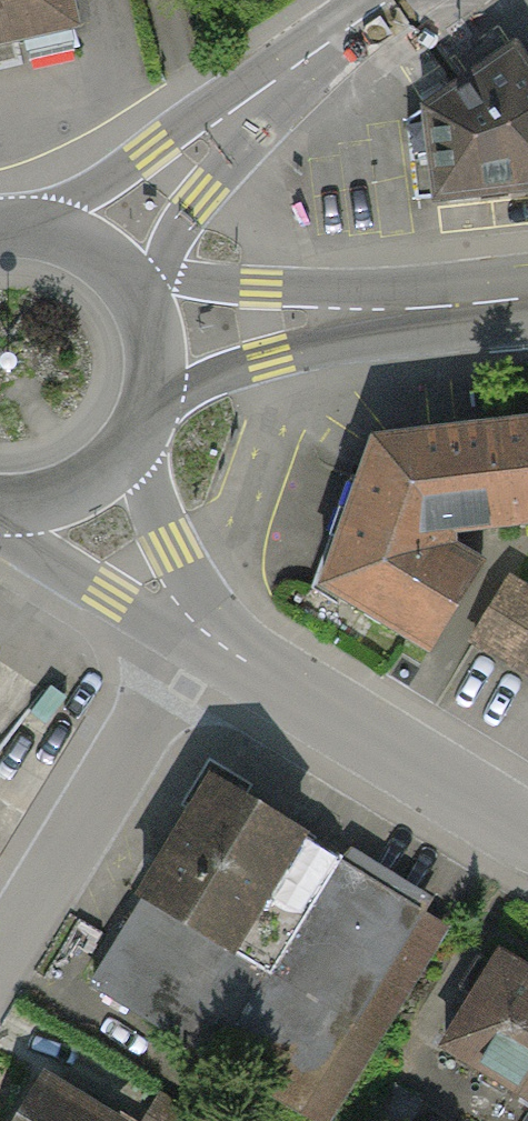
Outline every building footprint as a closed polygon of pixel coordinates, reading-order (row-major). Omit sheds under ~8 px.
[(18,39),(72,27),(66,0),(0,0),(0,43),(18,39)] [(24,65),(20,47),(18,39),(0,43),(0,71),(24,65)] [(435,196),(527,185),(527,57),(515,40),(424,101),(435,196)] [(435,196),(424,101),(406,115),(416,198),(435,196)] [(434,434),(381,440),(322,584),(431,650),(481,567),(457,531),(527,523),(527,423),(434,434)] [(505,585),(466,651),(527,688),(527,599),(505,585)] [(232,787),(246,796),(253,785),(209,759),(181,803),(193,811),(203,794),(218,790),(232,787)] [(218,790),(203,794),(193,811),(141,896),(145,898),(93,982),(314,1117),(436,918),(340,859),(343,855),(246,796),(232,787),(218,790)] [(499,954),(445,1042),(527,1092),(527,971),(499,954)] [(9,1120),(94,1120),(30,1084),(9,1120)]
